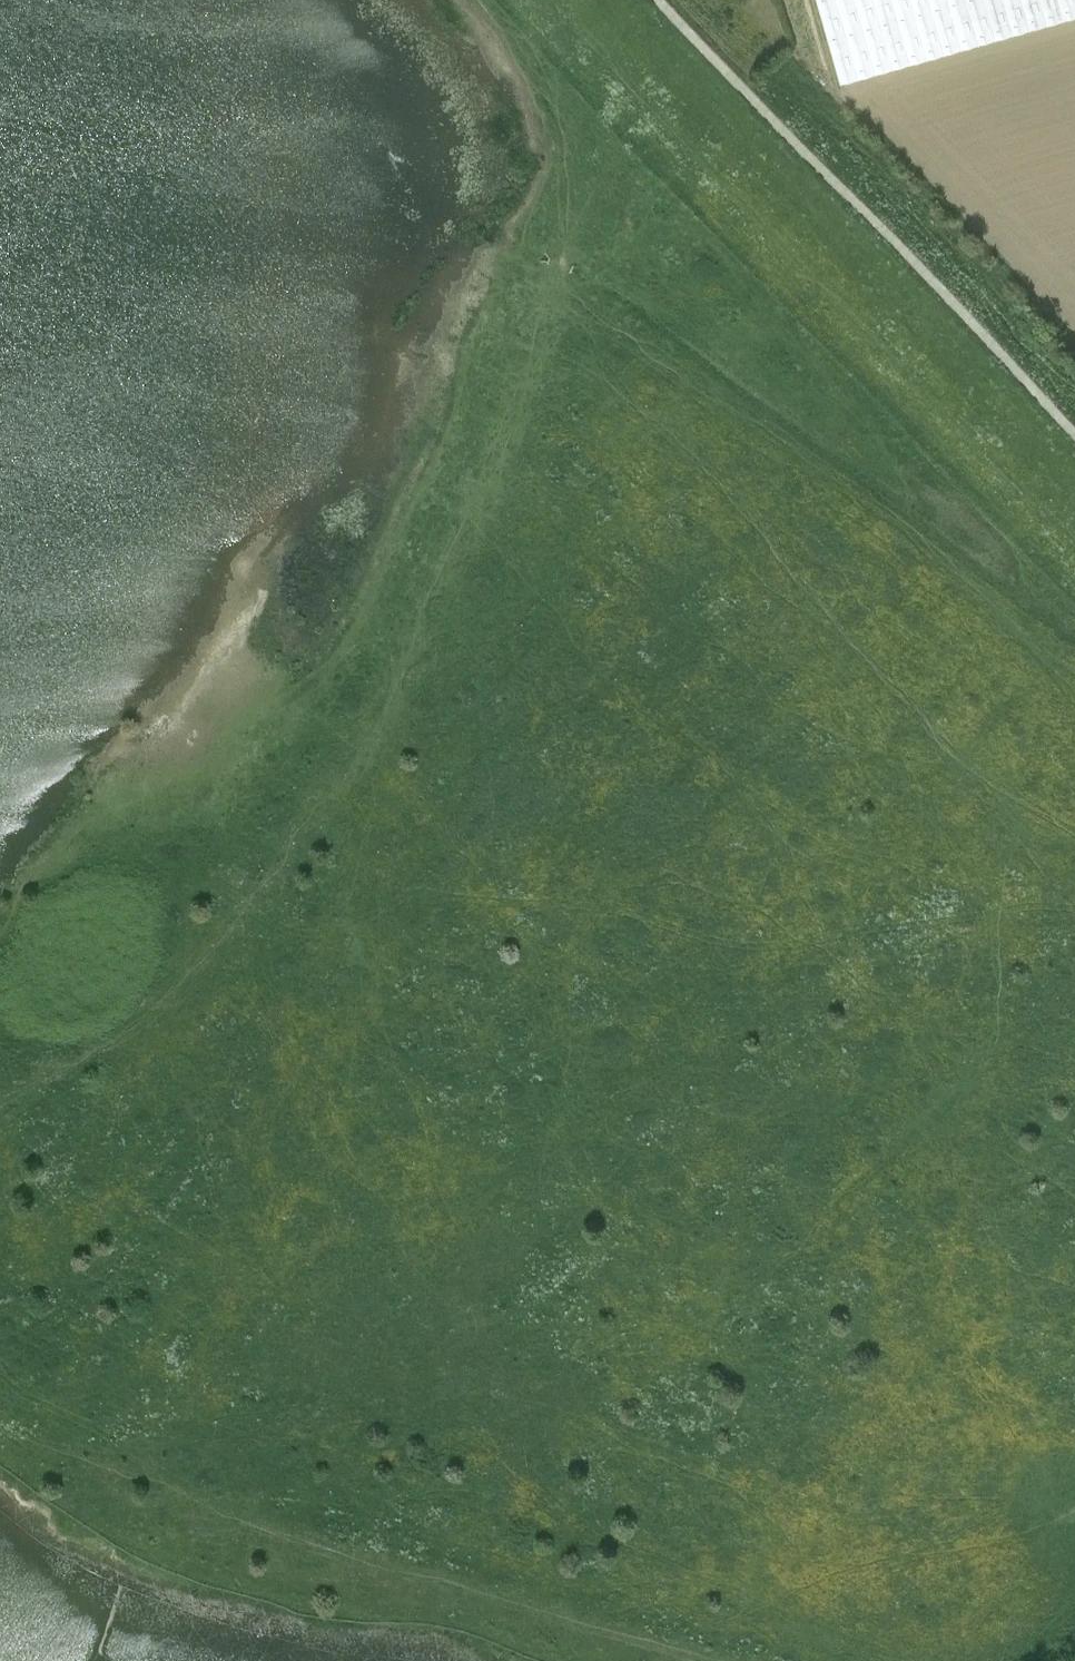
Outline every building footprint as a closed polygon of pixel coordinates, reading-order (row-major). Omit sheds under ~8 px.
[(841,79),(1074,12),(1074,0),(818,0),(841,79)]
